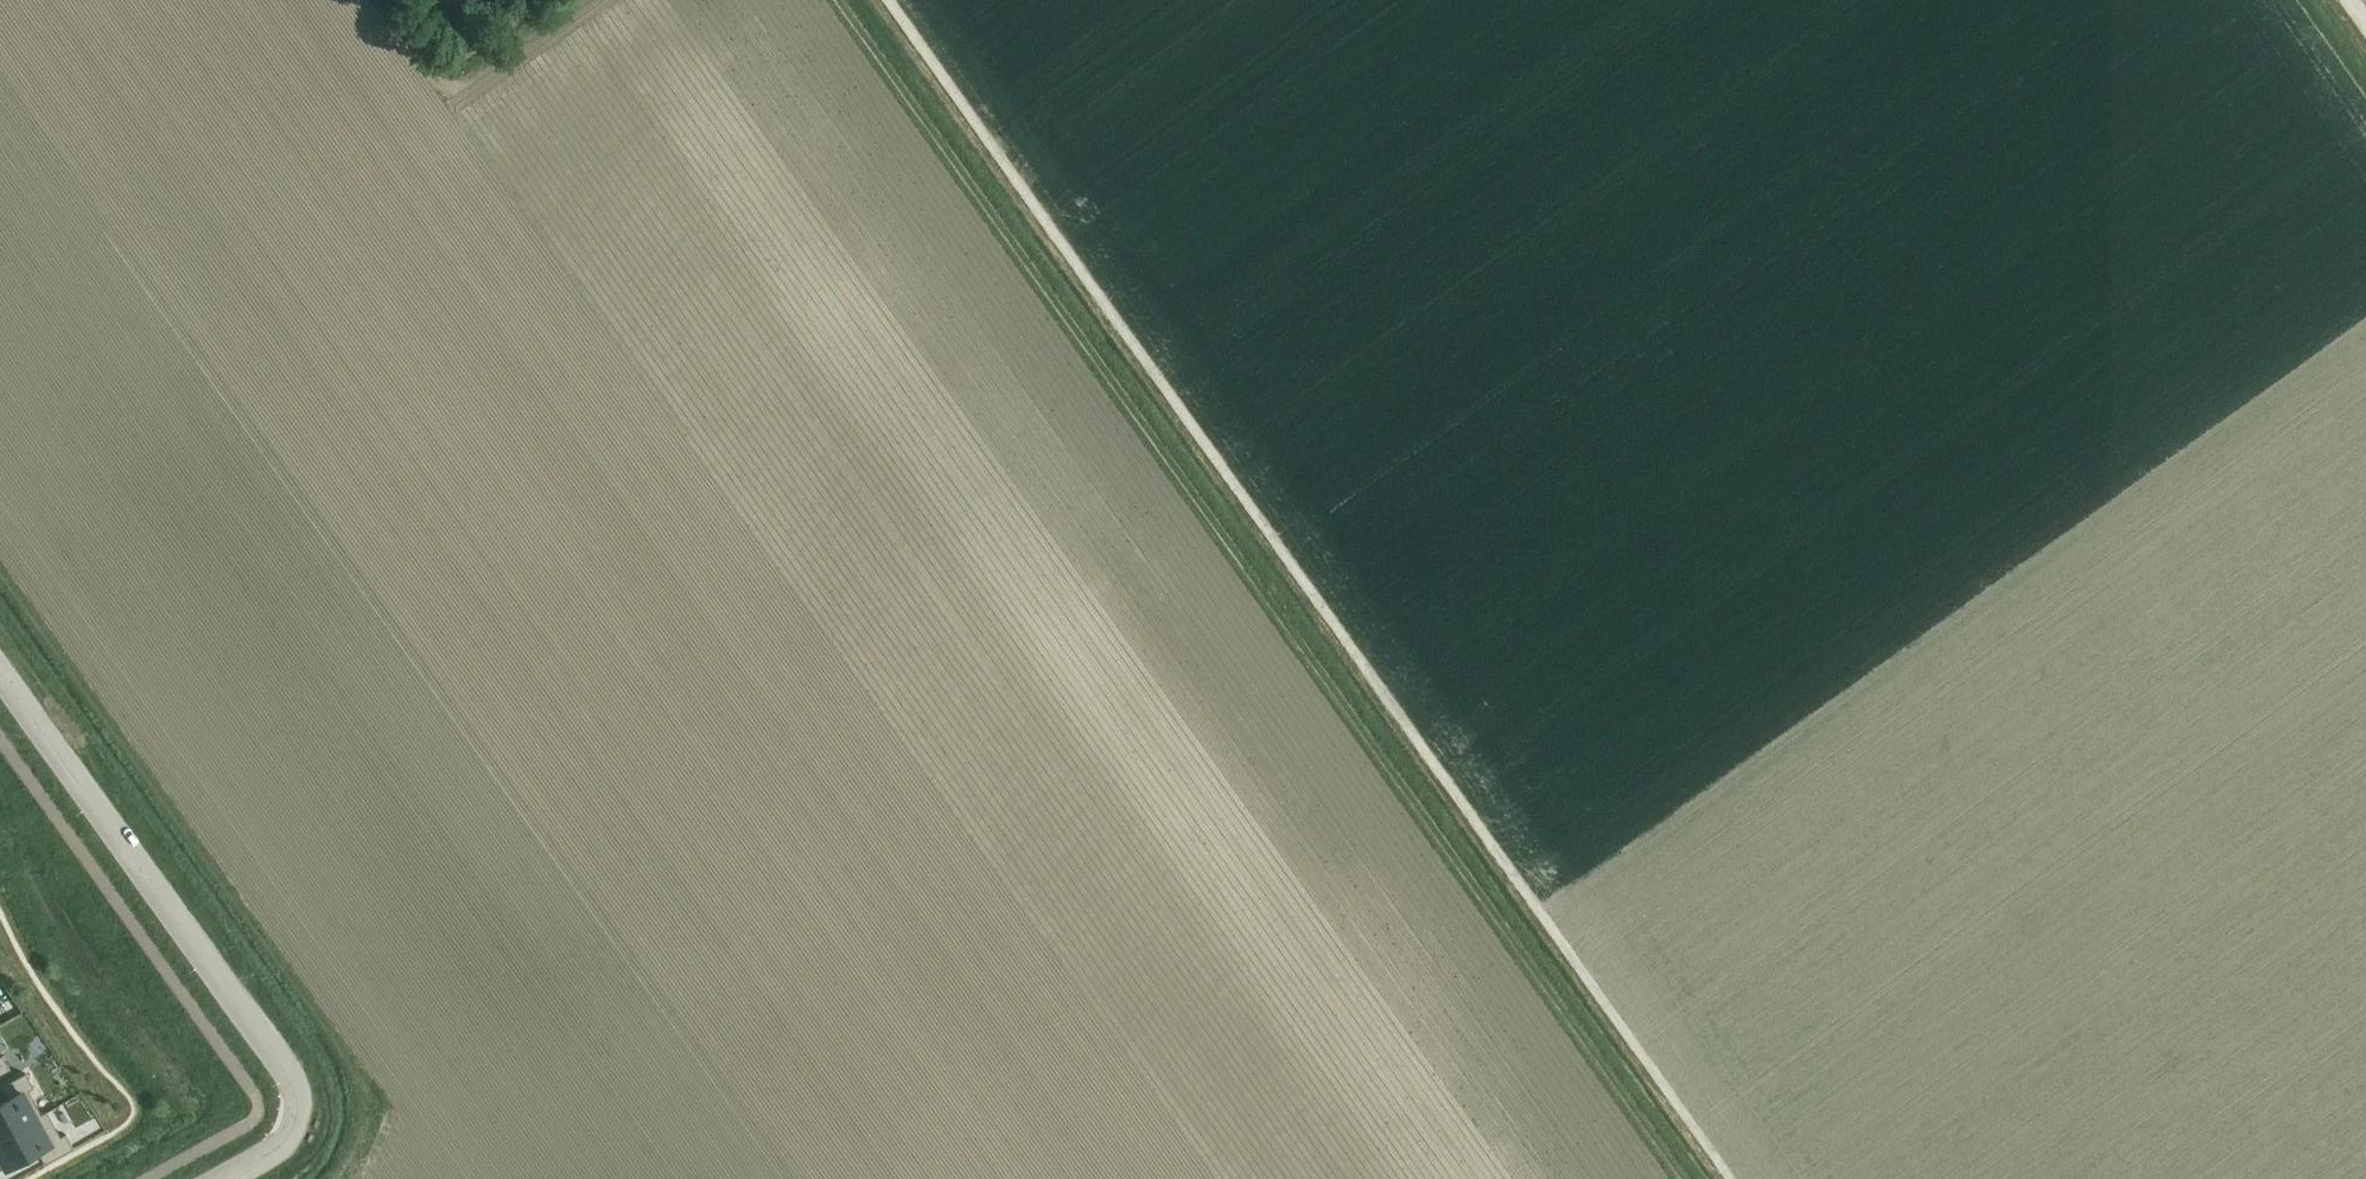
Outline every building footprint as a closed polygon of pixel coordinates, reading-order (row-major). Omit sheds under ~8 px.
[(10,1069),(2,1054),(0,1056),(0,1075),(10,1069)] [(0,1103),(0,1137),(47,1111),(47,1110),(42,1113),(29,1089),(34,1087),(26,1072),(2,1085),(9,1098),(0,1103)] [(0,1137),(0,1155),(7,1167),(38,1150),(45,1163),(74,1148),(66,1133),(61,1136),(47,1111),(0,1137)]
